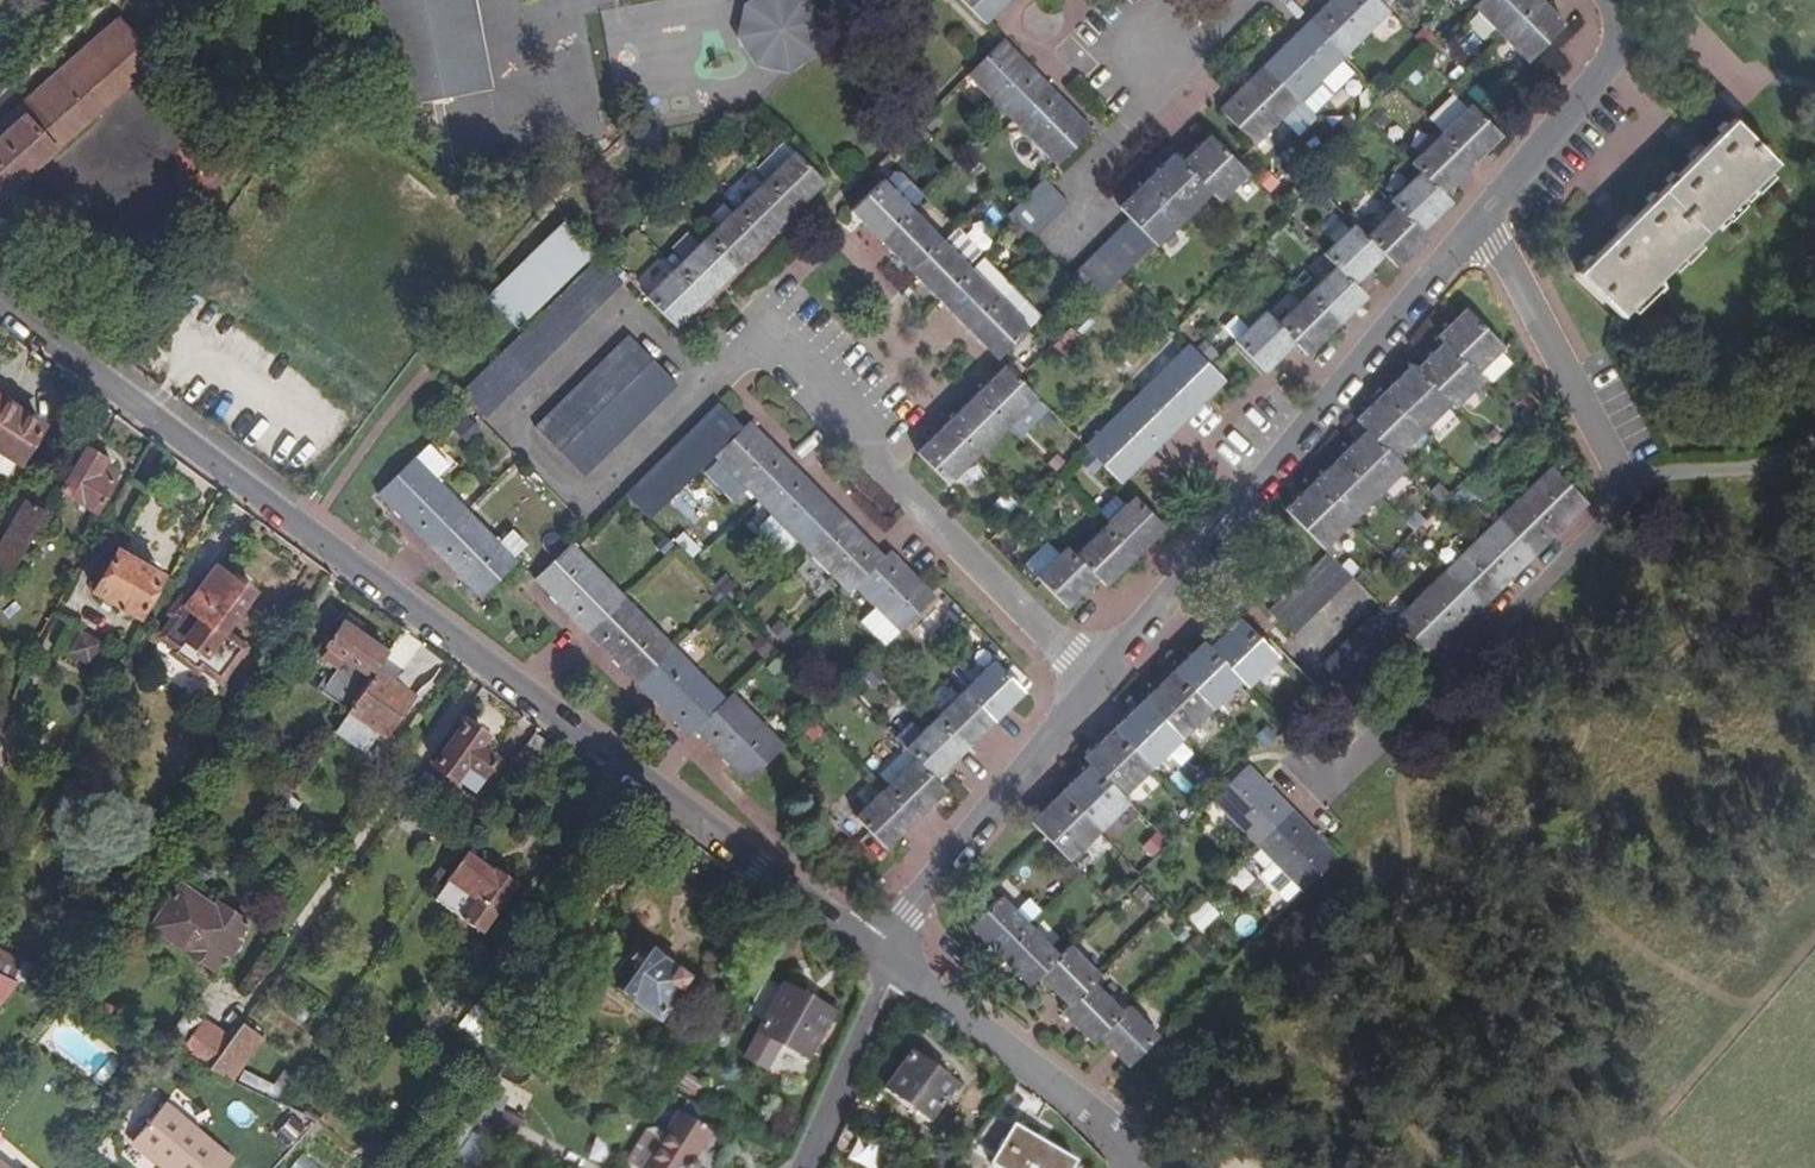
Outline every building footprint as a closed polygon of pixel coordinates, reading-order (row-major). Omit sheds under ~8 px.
[(392,107),(477,93),(490,90),(474,0),(371,0),(374,17),(392,107)] [(743,21),(748,51),(771,68),(801,63),(817,40),(812,8),(802,0),(756,0),(743,21)] [(986,23),(1010,0),(963,0),(986,23)] [(1389,12),(1377,0),(1329,0),(1307,22),(1342,58),(1389,12)] [(1533,0),(1479,0),(1472,7),(1498,34),(1533,0)] [(1567,23),(1544,0),(1533,0),(1498,34),(1526,62),(1567,23)] [(163,13),(138,35),(147,47),(173,25),(163,13)] [(154,58),(117,16),(0,121),(0,193),(154,58)] [(1300,100),(1342,58),(1307,22),(1265,63),(1300,100)] [(1049,86),(1002,38),(966,74),(1012,121),(1049,86)] [(1255,146),(1300,100),(1265,63),(1218,108),(1255,146)] [(1093,131),(1049,86),(1012,121),(1057,166),(1093,131)] [(1475,163),(1502,137),(1477,111),(1469,104),(1442,130),(1475,163)] [(1777,163),(1734,121),(1578,273),(1621,317),(1777,163)] [(1443,194),(1475,163),(1442,130),(1411,161),(1420,171),(1443,194)] [(1246,176),(1236,165),(1208,136),(1180,162),(1181,163),(1210,193),(1219,203),(1246,176)] [(795,211),(825,182),(793,150),(764,180),(795,211)] [(1210,193),(1181,163),(1180,162),(1172,155),(1148,179),(1185,218),(1210,193)] [(1451,203),(1443,194),(1420,171),(1389,201),(1394,206),(1395,206),(1420,232),(1451,203)] [(877,237),(909,206),(883,179),(851,210),(877,237)] [(1185,218),(1148,179),(1119,207),(1130,219),(1154,243),(1167,256),(1187,236),(1177,226),(1185,218)] [(765,241),(795,211),(764,180),(733,209),(765,241)] [(1035,239),(1070,205),(1044,180),(1009,213),(1017,221),(1035,239)] [(909,270),(941,238),(909,206),(877,237),(909,270)] [(1397,269),(1427,239),(1420,232),(1395,206),(1364,236),(1383,256),(1397,269)] [(765,241),(733,209),(703,238),(735,269),(765,241)] [(1122,276),(1154,243),(1130,219),(1071,275),(1096,301),(1122,276)] [(485,295),(516,327),(594,252),(563,220),(485,295)] [(1353,285),(1383,256),(1364,236),(1352,224),(1352,223),(1323,253),(1334,265),(1353,285)] [(938,299),(970,267),(965,262),(974,253),(955,232),(945,242),(941,238),(909,270),(938,299)] [(705,298),(735,269),(703,238),(674,267),(705,298)] [(967,328),(1011,283),(984,254),(970,267),(938,299),(967,328)] [(482,419),(616,287),(622,281),(604,262),(598,256),(456,393),(467,404),(482,419)] [(1366,298),(1353,285),(1334,265),(1305,295),(1336,327),(1366,298)] [(705,298),(674,267),(644,296),(675,328),(705,298)] [(1021,335),(1041,315),(1011,283),(967,328),(997,359),(1021,335)] [(1308,356),(1336,327),(1305,295),(1276,322),(1295,343),(1308,356)] [(1503,345),(1465,307),(1437,335),(1442,341),(1475,373),(1503,345)] [(1265,372),(1295,343),(1276,322),(1263,311),(1234,340),(1265,372)] [(627,335),(533,428),(583,477),(677,384),(627,335)] [(1481,381),(1475,373),(1442,341),(1415,367),(1449,403),(1454,407),(1481,381)] [(1172,431),(1225,380),(1209,364),(1187,343),(1134,394),(1135,394),(1172,431)] [(1449,403),(1415,367),(1411,362),(1381,391),(1420,431),(1449,403)] [(1036,398),(1018,379),(1004,366),(975,394),(1006,427),(1036,398)] [(1420,431),(1381,391),(1355,418),(1364,427),(1394,457),(1421,432),(1420,431)] [(976,457),(1006,427),(975,394),(945,424),(976,457)] [(1120,482),(1172,431),(1135,394),(1082,444),(1120,482)] [(649,520),(712,457),(742,427),(717,402),(624,494),(649,520)] [(0,404),(0,478),(5,481),(10,479),(18,464),(35,474),(52,446),(38,438),(42,430),(0,404)] [(754,498),(791,463),(749,421),(742,427),(712,457),(754,498)] [(976,457),(945,424),(917,452),(949,484),(976,457)] [(1394,457),(1364,427),(1339,451),(1379,493),(1404,468),(1394,457)] [(466,509),(434,477),(447,464),(427,442),(375,493),(430,546),(466,509)] [(96,515),(115,482),(113,481),(98,474),(103,465),(105,466),(107,463),(84,450),(80,448),(55,492),(57,493),(95,515),(96,515)] [(1348,523),(1379,493),(1339,451),(1309,481),(1348,523)] [(840,512),(791,463),(754,498),(802,546),(840,512)] [(105,466),(103,465),(98,474),(113,481),(117,473),(105,466)] [(1535,554),(1588,504),(1563,478),(1550,466),(1497,516),(1535,554)] [(1348,523),(1309,481),(1282,507),(1322,549),(1348,523)] [(1137,555),(1165,527),(1134,496),(1129,500),(1117,488),(1092,511),(1104,524),(1137,555)] [(48,510),(35,504),(33,510),(23,505),(0,546),(0,575),(9,580),(48,510)] [(513,555),(525,544),(510,529),(497,540),(466,509),(430,546),(480,596),(517,560),(513,555)] [(884,556),(840,512),(802,546),(847,592),(853,587),(884,556)] [(1481,607),(1535,554),(1497,516),(1444,569),(1481,607)] [(1106,585),(1137,555),(1104,524),(1074,553),(1074,554),(1097,577),(1106,585)] [(691,527),(673,541),(689,560),(706,545),(691,527)] [(625,595),(571,541),(531,579),(586,633),(625,595)] [(1097,577),(1074,554),(1074,553),(1066,546),(1036,576),(1041,581),(1067,606),(1097,577)] [(934,596),(889,551),(884,556),(853,587),(897,632),(934,596)] [(1292,635),(1350,578),(1324,552),(1267,608),(1292,635)] [(137,618),(160,577),(116,553),(94,593),(137,618)] [(1429,659),(1481,607),(1444,569),(1391,620),(1403,633),(1429,659)] [(223,634),(253,595),(231,578),(230,581),(215,570),(162,637),(177,649),(177,656),(190,666),(198,665),(215,679),(239,647),(223,634)] [(9,580),(0,575),(0,596),(9,580)] [(674,644),(625,595),(586,633),(635,682),(674,644)] [(1345,689),(1403,633),(1391,620),(1378,607),(1320,664),(1345,689)] [(350,711),(377,673),(378,672),(390,654),(360,633),(364,626),(352,618),(337,640),(333,638),(332,641),(327,639),(323,646),(327,648),(326,650),(329,652),(326,661),(335,667),(339,666),(321,694),(322,694),(349,712),(350,711)] [(1278,658),(1260,640),(1239,618),(1208,646),(1242,682),(1247,687),(1278,658)] [(78,631),(67,654),(86,663),(97,640),(78,631)] [(1242,682),(1208,646),(1202,641),(1173,669),(1213,709),(1242,682)] [(726,698),(674,644),(635,682),(688,734),(692,731),(726,698)] [(996,720),(1024,692),(991,660),(964,686),(996,720)] [(1213,709),(1173,669),(1142,699),(1182,739),(1213,709)] [(386,736),(414,698),(378,672),(377,673),(350,711),(386,736)] [(996,720),(964,686),(931,717),(964,751),(996,720)] [(784,745),(732,693),(726,698),(692,731),(745,783),(784,745)] [(1153,767),(1182,739),(1142,699),(1113,727),(1153,767)] [(964,751),(931,717),(918,731),(907,720),(892,735),(903,746),(936,779),(964,751)] [(459,780),(476,790),(499,759),(483,748),(489,738),(463,720),(432,764),(458,782),(459,780)] [(1153,767),(1113,727),(1083,757),(1088,763),(1121,796),(1153,767)] [(534,785),(557,751),(535,735),(510,769),(534,785)] [(948,790),(936,779),(903,746),(874,773),(886,784),(882,788),(914,822),(948,790)] [(1098,834),(1128,804),(1121,796),(1088,763),(1058,793),(1098,834)] [(1255,846),(1291,811),(1261,779),(1247,766),(1211,801),(1254,846),(1255,846)] [(284,807),(302,780),(285,769),(267,796),(284,807)] [(887,849),(914,822),(882,788),(855,815),(869,830),(887,849)] [(1098,834),(1058,793),(1030,822),(1042,835),(1069,862),(1098,834)] [(1298,891),(1335,855),(1323,843),(1291,811),(1255,846),(1254,846),(1298,891)] [(470,906),(490,918),(514,882),(490,867),(488,870),(464,855),(445,884),(473,900),(470,906)] [(235,943),(247,925),(215,903),(213,906),(180,885),(180,884),(150,927),(215,972),(226,955),(221,953),(229,939),(235,943)] [(997,956),(1030,924),(1001,895),(998,897),(968,928),(997,956)] [(1207,901),(1186,915),(1197,932),(1218,918),(1207,901)] [(1037,977),(1059,954),(1030,924),(997,956),(1027,986),(1037,977)] [(233,959),(241,947),(235,943),(229,939),(221,953),(226,955),(233,959)] [(1097,976),(1068,947),(1059,954),(1037,977),(1067,1006),(1092,982),(1097,976)] [(659,965),(638,950),(610,988),(658,1021),(678,992),(651,976),(659,965)] [(0,952),(0,976),(19,986),(29,966),(0,952)] [(685,982),(659,965),(651,976),(678,992),(685,982)] [(19,986),(0,976),(0,1008),(19,986)] [(1121,1010),(1092,982),(1067,1006),(1061,1013),(1091,1042),(1095,1037),(1121,1010)] [(807,1061),(832,1017),(784,991),(781,995),(764,986),(749,1013),(765,1023),(752,1048),(772,1058),(778,1045),(807,1061)] [(108,1027),(113,1009),(83,995),(75,1013),(107,1027),(108,1027)] [(1157,1034),(1127,1005),(1121,1010),(1095,1037),(1125,1066),(1126,1066),(1157,1034)] [(181,1050),(200,1023),(187,1015),(168,1040),(181,1050)] [(491,1033),(470,1017),(467,1015),(458,1028),(481,1045),(491,1033)] [(57,1021),(42,1046),(95,1076),(110,1051),(57,1021)] [(207,1073),(229,1042),(201,1022),(200,1023),(181,1050),(175,1058),(207,1073)] [(230,1083),(260,1042),(240,1028),(229,1042),(207,1073),(230,1083)] [(954,1088),(911,1056),(885,1092),(928,1125),(954,1088)] [(717,1071),(702,1061),(682,1090),(698,1101),(717,1071)] [(238,1081),(273,1096),(278,1086),(242,1070),(238,1081)] [(501,1114),(508,1100),(493,1092),(489,1099),(485,1107),(501,1114)] [(519,1124),(501,1114),(485,1107),(489,1099),(477,1093),(463,1116),(476,1124),(479,1126),(499,1136),(509,1142),(519,1124)] [(231,1162),(163,1106),(130,1146),(156,1167),(227,1167),(231,1162)] [(288,1146),(303,1126),(285,1112),(270,1133),(288,1146)] [(468,1135),(476,1124),(463,1116),(456,1128),(468,1135)] [(709,1138),(677,1117),(664,1138),(652,1131),(648,1132),(625,1167),(698,1167),(695,1165),(692,1163),(709,1138)] [(1014,1125),(1012,1128),(994,1117),(967,1153),(992,1167),(1074,1167),(1076,1164),(1014,1125)] [(499,1136),(479,1126),(451,1166),(455,1167),(476,1167),(499,1136)] [(306,1152),(285,1167),(318,1167),(306,1152)]
